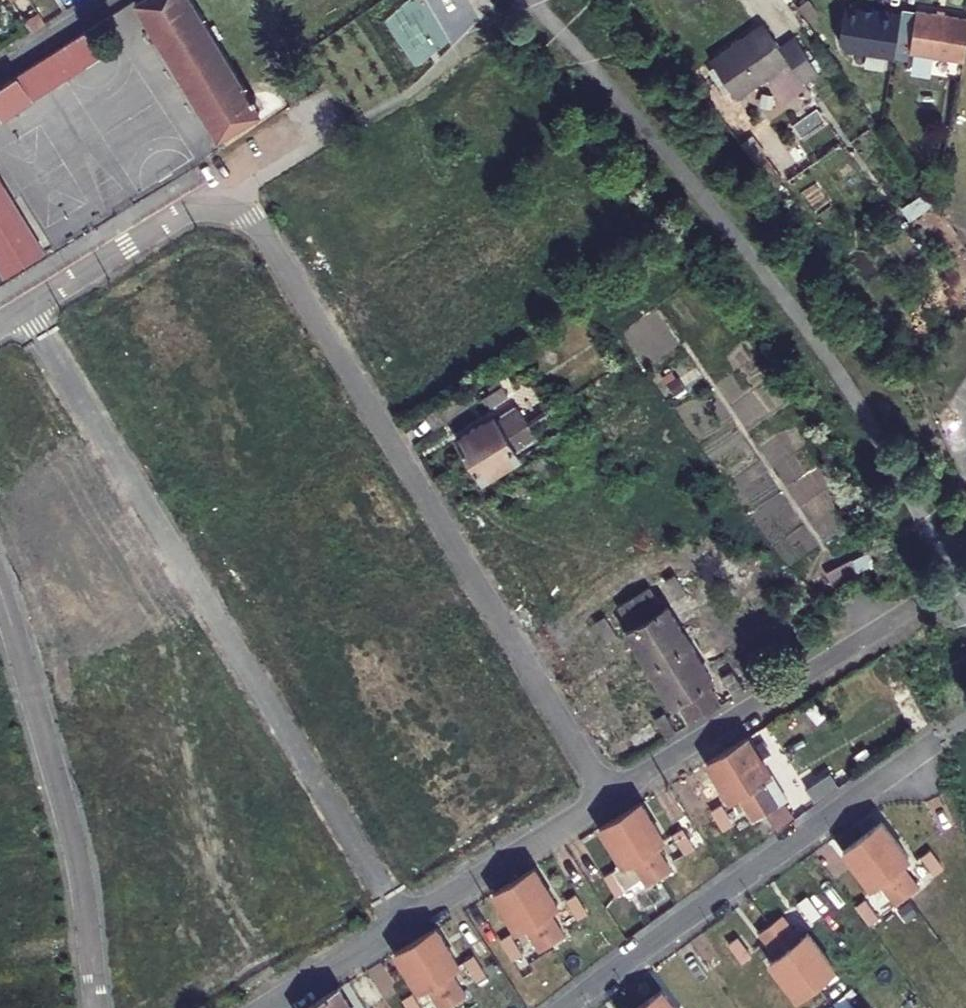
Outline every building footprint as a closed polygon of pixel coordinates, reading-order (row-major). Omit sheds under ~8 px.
[(263,108),(193,0),(139,0),(135,3),(221,135),(263,108)] [(897,53),(904,8),(875,4),(875,7),(847,3),(842,38),(848,45),(897,53)] [(922,6),(915,49),(965,57),(965,14),(922,6)] [(38,12),(26,19),(33,30),(45,22),(38,12)] [(776,43),(761,20),(707,57),(733,93),(785,57),(801,79),(817,67),(792,32),(776,43)] [(89,32),(55,53),(70,77),(104,56),(89,32)] [(0,88),(0,115),(3,120),(70,77),(55,53),(0,88)] [(0,178),(0,266),(6,275),(45,251),(0,178)] [(506,396),(500,387),(482,399),(487,408),(506,396)] [(456,438),(469,459),(529,421),(521,407),(497,421),(493,415),(456,438)] [(538,434),(529,421),(469,459),(482,479),(518,456),(514,449),(538,434)] [(660,609),(646,587),(631,596),(669,656),(688,644),(664,606),(660,609)] [(623,631),(647,669),(669,656),(631,596),(616,606),(629,628),(623,631)] [(614,635),(603,618),(594,623),(605,640),(614,635)] [(712,682),(688,644),(669,656),(705,713),(720,704),(708,684),(712,682)] [(677,702),(690,723),(705,713),(669,656),(647,669),(671,707),(677,702)] [(733,697),(742,690),(731,672),(721,678),(733,697)] [(667,737),(676,732),(664,713),(655,719),(667,737)] [(748,737),(727,750),(765,812),(775,828),(776,830),(792,820),(782,802),(786,800),(761,759),(769,753),(763,742),(754,748),(748,737)] [(751,821),(765,812),(727,750),(705,763),(728,800),(735,796),(751,821)] [(801,781),(789,763),(779,769),(791,787),(801,781)] [(641,802),(619,816),(652,869),(658,877),(672,868),(657,844),(664,840),(641,802)] [(732,824),(720,805),(711,811),(722,830),(732,824)] [(652,869),(619,816),(598,829),(621,867),(628,862),(643,886),(658,877),(652,869)] [(881,822),(861,837),(905,894),(919,884),(902,859),(906,856),(881,822)] [(693,848),(682,828),(672,834),(684,853),(693,848)] [(890,905),(905,894),(861,837),(842,852),(866,887),(872,882),(890,905)] [(845,866),(826,843),(812,852),(832,876),(845,866)] [(946,864),(933,846),(924,851),(937,871),(946,864)] [(557,905),(533,868),(512,881),(550,942),(565,933),(551,908),(557,905)] [(625,889),(614,870),(604,876),(615,895),(625,889)] [(535,952),(550,942),(512,881),(492,893),(515,930),(520,928),(535,952)] [(587,913),(574,893),(565,899),(577,918),(587,913)] [(877,914),(865,897),(857,902),(870,921),(877,914)] [(780,910),(768,920),(813,979),(833,964),(807,931),(800,936),(780,910)] [(792,994),(813,979),(768,920),(754,931),(773,955),(766,961),(792,994)] [(458,966),(435,928),(414,941),(452,1003),(467,994),(452,969),(458,966)] [(518,954),(506,936),(497,942),(508,960),(518,954)] [(748,953),(734,936),(726,942),(739,960),(748,953)] [(452,1003),(414,941),(394,953),(417,991),(423,987),(436,1007),(444,1007),(452,1003)] [(488,973),(476,955),(467,960),(478,978),(488,973)] [(642,1001),(647,1007),(679,1007),(662,986),(642,1001)] [(337,989),(316,1001),(320,1007),(349,1007),(337,989)] [(408,995),(399,1001),(403,1007),(416,1007),(408,995)]
